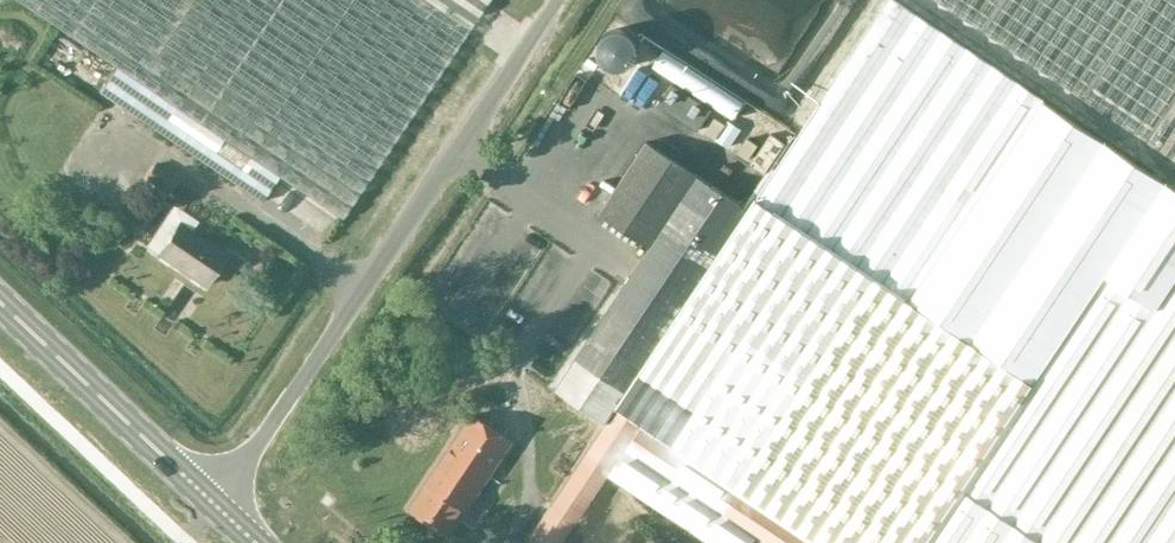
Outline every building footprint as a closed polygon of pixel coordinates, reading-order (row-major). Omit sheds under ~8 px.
[(489,0),(16,0),(116,67),(99,93),(278,213),(295,187),(342,219),(489,0)] [(554,389),(606,424),(617,406),(643,423),(675,444),(736,485),(775,511),(823,542),(1174,542),(1174,189),(1168,185),(1043,101),(892,0),(890,0),(756,199),(748,211),(647,142),(598,214),(649,248),(554,389)] [(1174,161),(1174,0),(934,0),(1174,161)] [(667,77),(732,115),(742,98),(658,48),(643,74),(662,85),(667,77)] [(672,84),(658,105),(698,130),(712,110),(672,84)] [(738,133),(748,119),(736,111),(727,124),(738,133)] [(771,134),(751,164),(764,174),(785,144),(771,134)] [(747,139),(738,153),(748,160),(758,146),(747,139)] [(151,182),(166,190),(175,176),(160,167),(151,182)] [(205,286),(227,254),(180,222),(158,254),(205,286)] [(736,485),(675,444),(643,423),(617,406),(606,424),(524,542),(563,542),(607,477),(702,540),(707,542),(753,542),(756,539),(762,542),(823,542),(775,511),(736,485)] [(472,415),(410,508),(449,535),(512,442),(472,415)]
